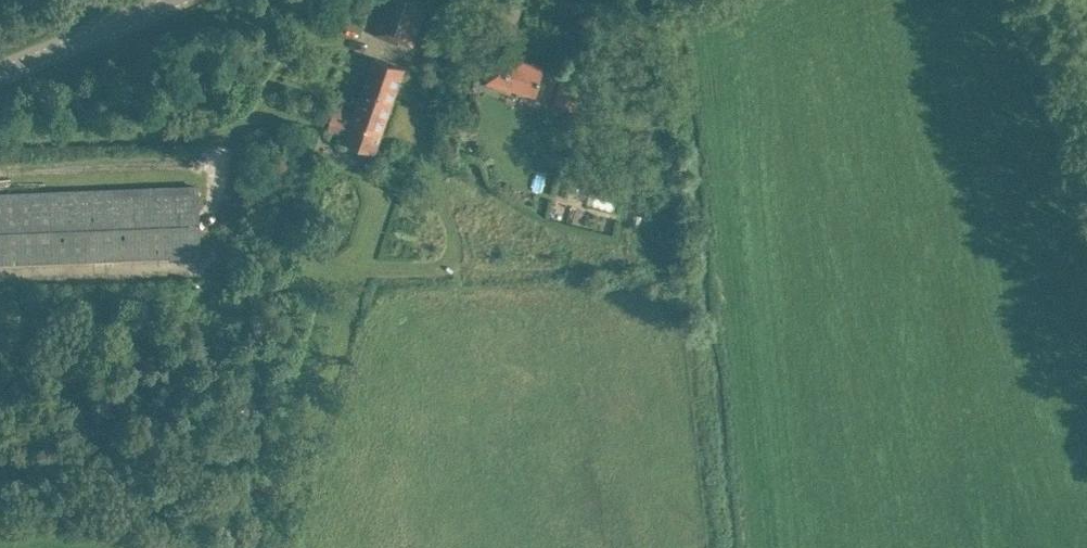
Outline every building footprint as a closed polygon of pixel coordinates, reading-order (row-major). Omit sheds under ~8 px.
[(399,40),(404,25),(418,30),(428,0),(384,0),(373,32),(399,40)] [(487,82),(536,96),(545,65),(495,51),(487,82)] [(346,136),(376,147),(404,67),(375,57),(356,112),(340,107),(338,113),(334,111),(329,127),(347,134),(346,136)] [(590,110),(597,81),(562,74),(555,103),(590,110)] [(198,255),(195,185),(0,193),(0,262),(198,255)]
